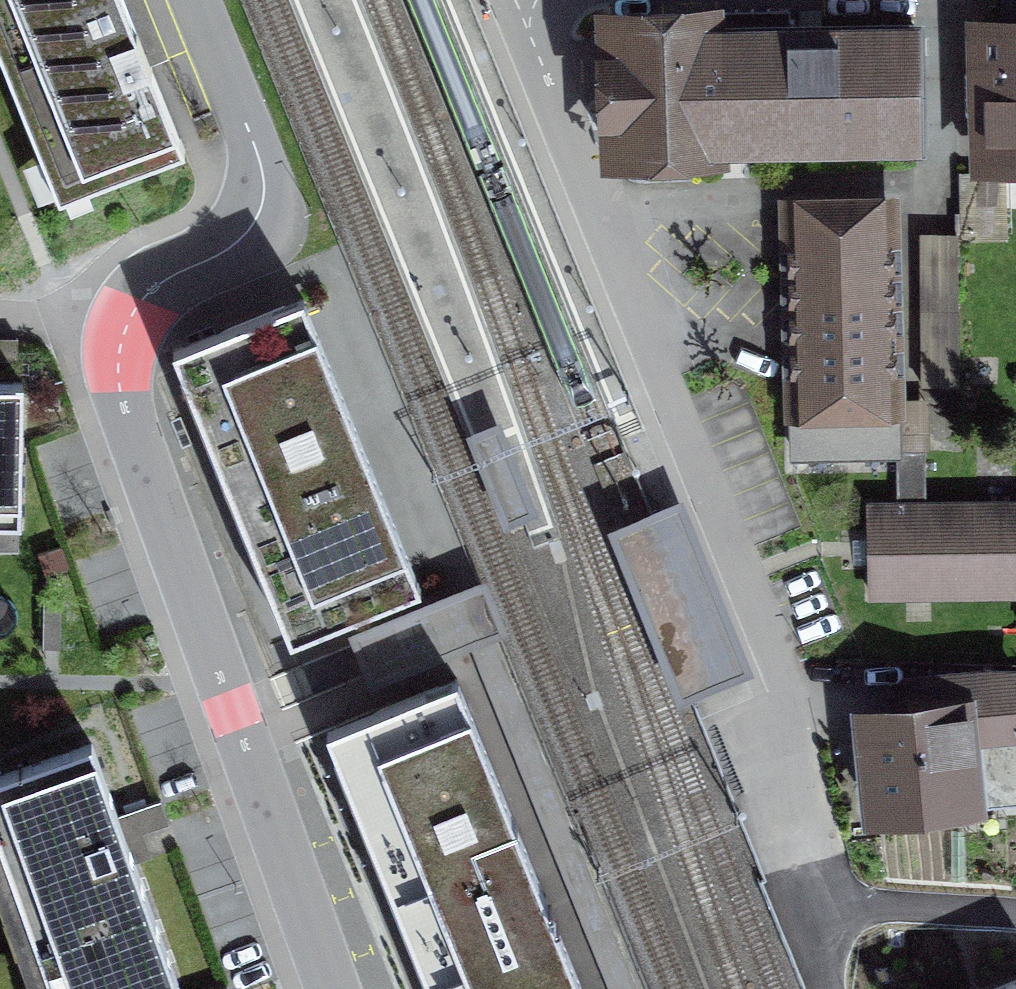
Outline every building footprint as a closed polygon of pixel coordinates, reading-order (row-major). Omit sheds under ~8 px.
[(83,191),(185,150),(124,0),(6,0),(83,191)] [(1002,27),(987,27),(991,160),(1015,160),(1015,0),(1001,0),(1002,27)] [(718,18),(608,23),(613,153),(724,151),(724,148),(917,144),(915,28),(719,30),(718,18)] [(1001,173),(962,174),(963,234),(1002,234),(1001,173)] [(890,207),(791,210),(797,454),(896,452),(890,207)] [(957,386),(957,234),(921,234),(921,386),(957,386)] [(305,297),(174,349),(290,638),(421,585),(305,297)] [(20,521),(22,382),(0,382),(0,521),(20,521)] [(504,415),(471,427),(507,524),(540,511),(504,415)] [(871,505),(873,593),(1015,593),(1015,504),(925,505),(924,451),(896,452),(897,504),(871,505)] [(657,510),(619,525),(685,695),(723,680),(753,668),(686,498),(657,510)] [(353,636),(374,689),(473,651),(607,988),(652,988),(490,582),(353,636)] [(877,720),(886,806),(961,799),(955,736),(970,735),(971,740),(1015,736),(1015,674),(981,674),(915,680),(918,716),(877,720)] [(432,988),(583,988),(458,678),(327,730),(432,988)] [(38,948),(152,907),(93,743),(0,776),(0,844),(2,848),(12,845),(30,895),(21,898),(38,948)] [(152,907),(38,948),(53,988),(181,988),(152,907)] [(990,988),(1015,988),(1015,978),(990,988)]
